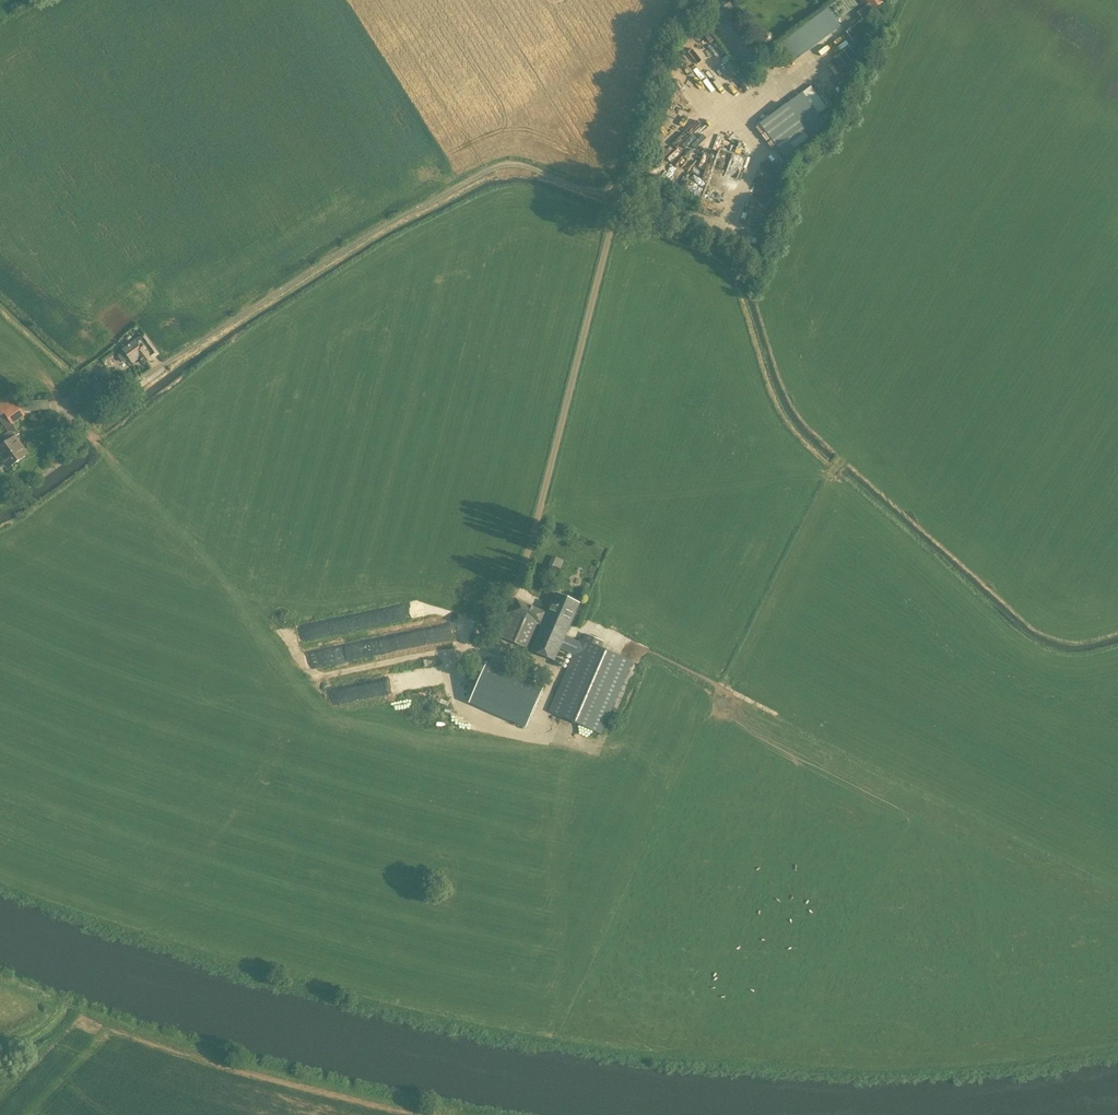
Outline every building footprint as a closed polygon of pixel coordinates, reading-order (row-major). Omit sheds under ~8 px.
[(827,10),(836,22),(858,5),(854,0),(840,0),(827,10)] [(879,0),(864,0),(867,6),(869,5),(873,11),(882,5),(879,0)] [(847,33),(855,44),(838,56),(847,68),(852,64),(863,56),(858,49),(868,42),(864,37),(874,29),(866,18),(873,13),(874,12),(873,11),(869,5),(867,6),(858,14),(863,21),(847,33)] [(827,10),(812,22),(779,47),(793,64),(806,54),(815,47),(839,29),(840,28),(836,22),(827,10)] [(818,83),(761,123),(785,156),(828,125),(820,113),(833,104),(818,83)] [(713,167),(712,171),(736,180),(741,168),(738,167),(741,161),(738,160),(742,149),(737,147),(734,154),(714,146),(709,159),(707,159),(705,164),(713,167)] [(144,363),(157,354),(144,335),(123,350),(131,362),(139,356),(144,363)] [(91,386),(98,382),(93,374),(86,378),(91,386)] [(102,401),(109,396),(100,382),(93,387),(102,401)] [(1,446),(0,447),(0,458),(7,469),(28,454),(15,436),(19,434),(12,425),(25,416),(16,403),(10,394),(0,401),(0,415),(1,416),(0,417),(0,421),(8,432),(0,437),(0,445),(1,446)] [(38,401),(39,411),(51,410),(51,400),(38,401)] [(555,593),(546,612),(515,599),(510,610),(508,609),(497,636),(516,645),(516,644),(530,650),(554,661),(559,650),(573,655),(548,712),(601,735),(633,662),(601,648),(603,642),(586,634),(583,640),(579,639),(579,641),(566,636),(580,603),(555,593)] [(379,640),(364,644),(367,654),(381,651),(379,640)] [(534,683),(528,681),(527,683),(514,678),(515,676),(515,675),(508,672),(487,662),(477,685),(469,702),(525,727),(533,709),(537,700),(543,687),(542,687),(534,683)]
